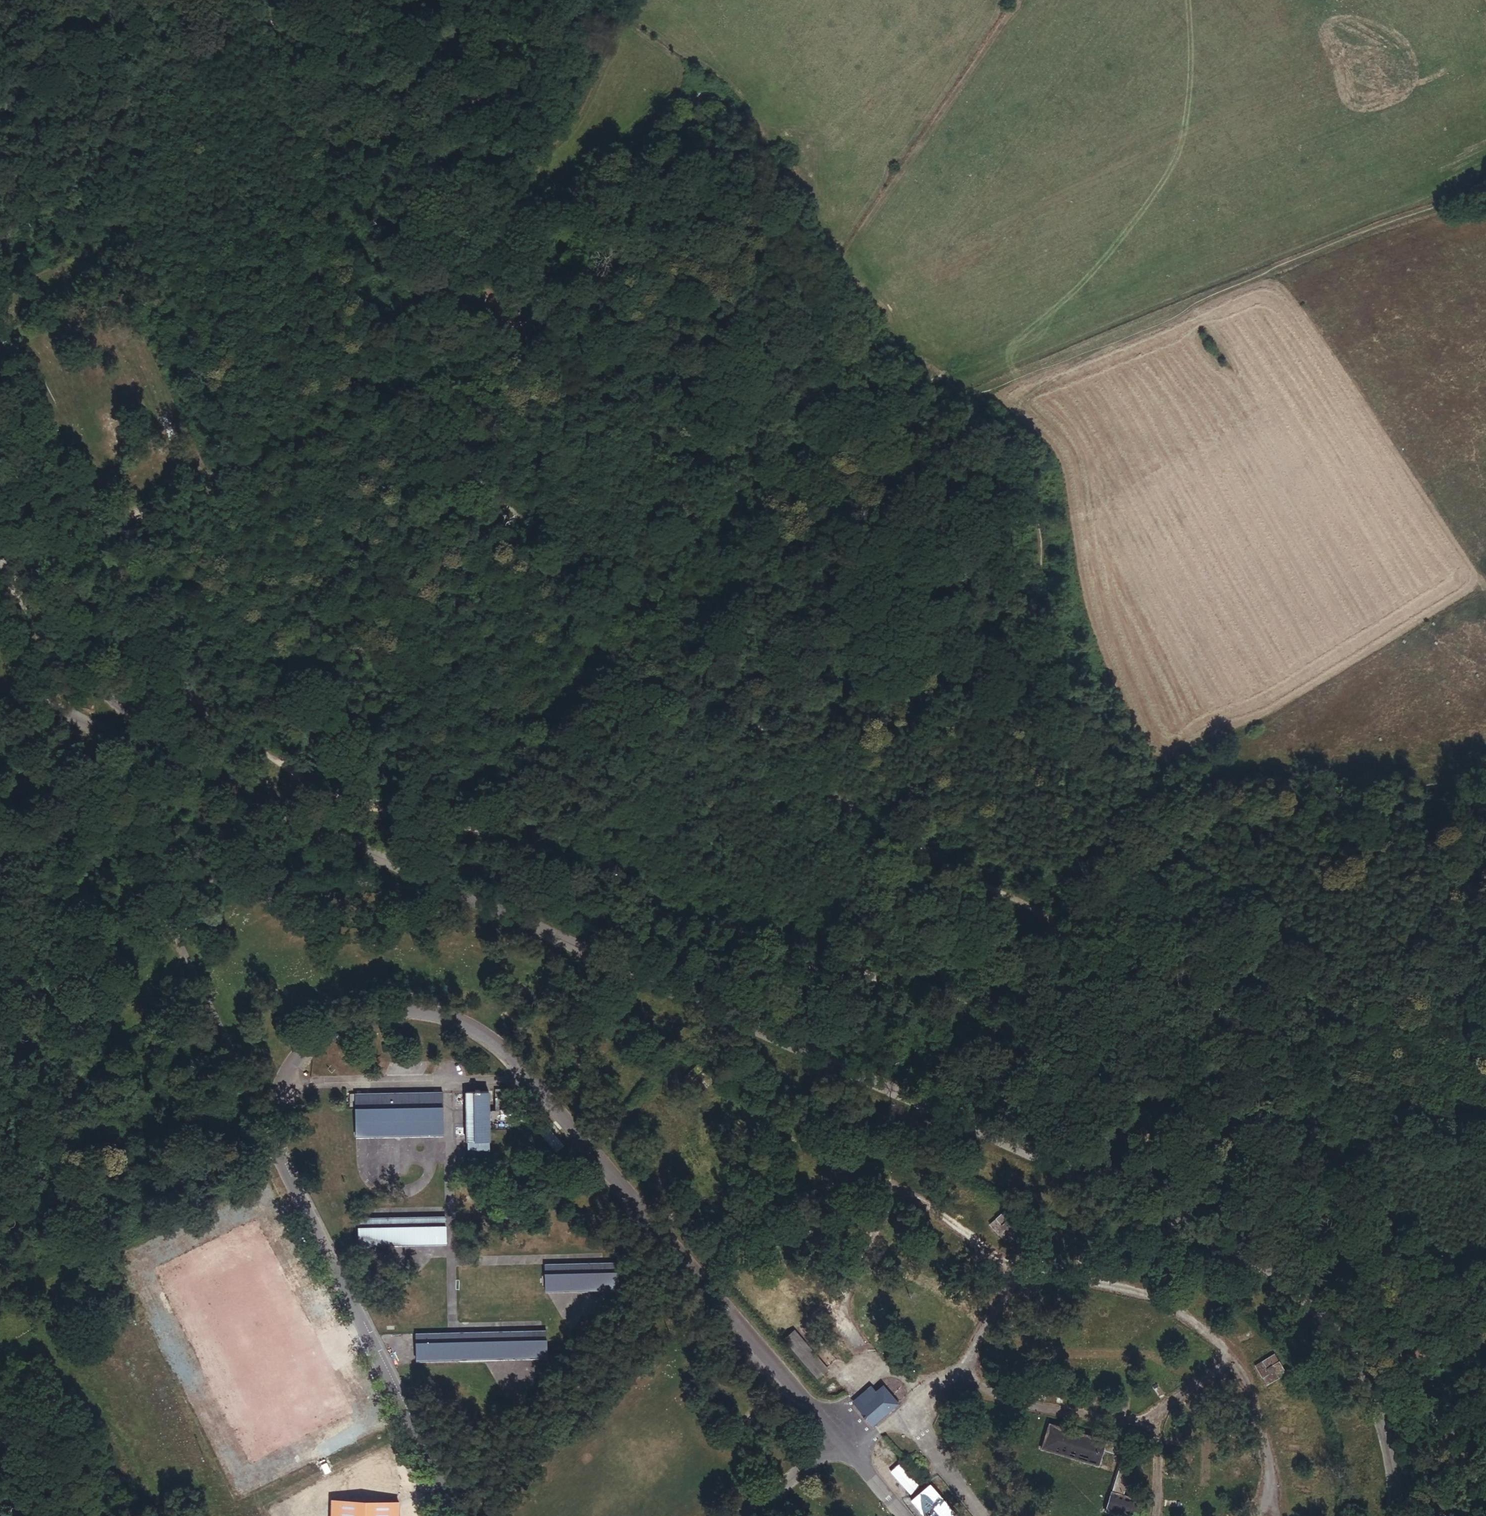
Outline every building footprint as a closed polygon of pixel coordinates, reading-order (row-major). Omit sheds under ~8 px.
[(150,376),(144,379),(148,388),(154,385),(150,376)] [(168,414),(162,417),(169,430),(174,428),(168,414)] [(488,1091),(466,1092),(467,1140),(489,1139),(488,1091)] [(442,1092),(355,1095),(356,1137),(443,1134),(442,1092)] [(489,1139),(467,1140),(467,1165),(489,1164),(489,1139)] [(1008,1211),(992,1224),(1005,1240),(1021,1227),(1008,1211)] [(445,1217),(354,1220),(355,1246),(446,1243),(445,1217)] [(618,1263),(545,1265),(545,1290),(619,1288),(618,1263)] [(546,1329),(416,1333),(417,1361),(547,1357),(546,1329)] [(797,1329),(787,1337),(820,1375),(830,1367),(797,1329)] [(1275,1356),(1257,1366),(1267,1385),(1286,1374),(1275,1356)] [(868,1416),(874,1423),(898,1403),(884,1386),(860,1406),(865,1413),(864,1414),(867,1417),(868,1416)] [(1049,1423),(1044,1440),(1047,1441),(1044,1447),(1069,1455),(1069,1458),(1083,1462),(1083,1460),(1091,1462),(1091,1464),(1099,1467),(1104,1450),(1123,1457),(1107,1509),(1130,1515),(1142,1515),(1143,1513),(1146,1514),(1148,1508),(1145,1507),(1146,1502),(1123,1495),(1137,1451),(1049,1423)] [(933,1486),(928,1490),(940,1506),(945,1502),(933,1486)] [(928,1490),(916,1499),(929,1515),(948,1515),(947,1514),(940,1506),(928,1490)] [(331,1501),(330,1515),(396,1515),(397,1505),(331,1501)]
